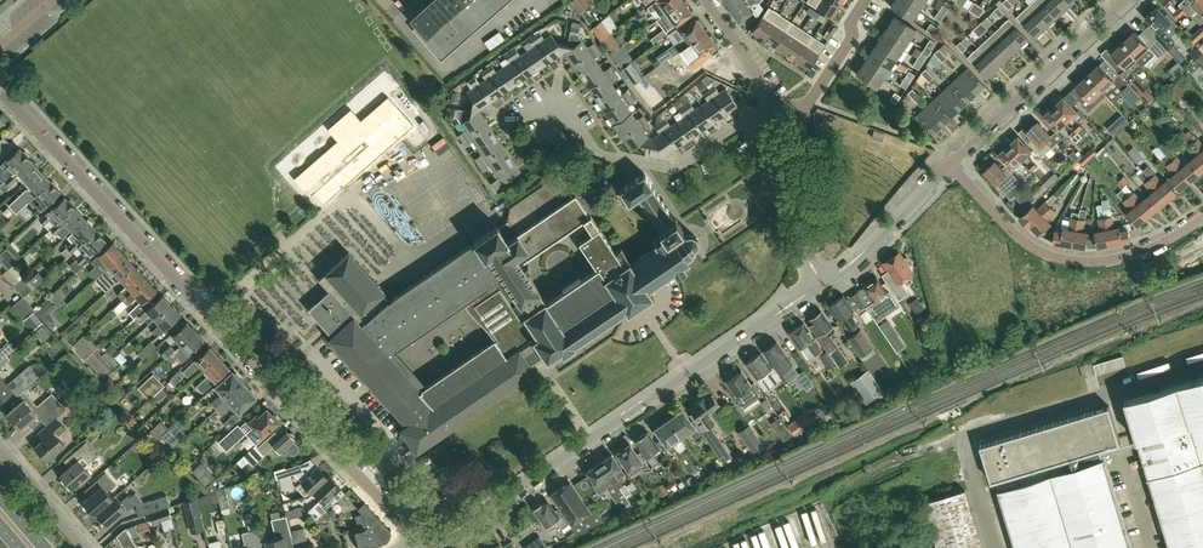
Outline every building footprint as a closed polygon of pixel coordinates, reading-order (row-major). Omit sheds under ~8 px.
[(510,0),(433,0),(415,15),(421,21),(417,24),(412,29),(440,61),(510,0)] [(586,0),(571,0),(580,12),(590,5),(586,0)] [(682,0),(657,0),(647,7),(651,12),(655,10),(660,17),(682,0)] [(683,2),(682,0),(660,17),(659,17),(665,25),(662,27),(663,29),(650,39),(654,44),(667,34),(666,32),(692,13),(687,7),(688,5),(685,2),(683,2)] [(732,13),(750,0),(731,0),(725,5),(732,13)] [(738,22),(753,11),(749,6),(754,3),(757,3),(761,0),(750,0),(732,13),(738,22)] [(830,0),(807,0),(806,1),(831,18),(839,6),(830,0)] [(918,10),(902,0),(894,0),(890,6),(893,8),(911,20),(918,10)] [(923,0),(902,0),(918,10),(924,1),(923,0)] [(973,13),(979,5),(974,2),(971,0),(965,0),(962,5),(973,13)] [(1008,0),(1004,0),(1002,2),(1008,9),(1012,5),(1008,0)] [(1038,0),(1034,0),(1026,7),(1046,29),(1056,19),(1038,0)] [(1058,0),(1038,0),(1056,19),(1066,10),(1058,0)] [(1066,10),(1077,0),(1058,0),(1066,10)] [(1202,11),(1202,0),(1193,0),(1184,9),(1178,14),(1180,16),(1185,11),(1188,14),(1196,6),(1201,12),(1202,11)] [(1193,0),(1184,0),(1179,4),(1182,7),(1184,9),(1193,0)] [(938,11),(944,14),(949,8),(943,4),(938,11)] [(979,5),(973,13),(978,16),(983,8),(979,5)] [(1003,13),(997,6),(993,10),(999,17),(1003,13)] [(764,39),(780,14),(769,7),(752,32),(764,39)] [(806,12),(812,15),(815,10),(809,7),(806,12)] [(1046,29),(1026,7),(1015,17),(1035,39),(1046,29)] [(1175,43),(1170,37),(1180,27),(1168,14),(1166,15),(1158,7),(1153,12),(1151,11),(1147,14),(1148,17),(1147,17),(1162,34),(1157,38),(1168,50),(1174,56),(1180,51),(1174,44),(1175,43)] [(815,10),(812,15),(817,19),(820,14),(815,10)] [(599,21),(594,14),(591,16),(587,11),(583,15),(592,26),(599,21)] [(940,21),(944,14),(938,11),(934,17),(940,21)] [(775,47),(792,22),(780,14),(764,39),(775,47)] [(909,39),(916,29),(895,15),(888,25),(909,39)] [(1029,40),(1009,18),(998,28),(1018,50),(1029,40)] [(673,55),(705,31),(700,25),(701,23),(699,20),(697,20),(696,19),(688,24),(686,21),(671,32),(679,43),(669,50),(673,55)] [(600,20),(591,27),(601,40),(602,39),(610,33),(600,20)] [(573,65),(598,48),(594,42),(587,47),(578,34),(580,23),(572,22),(566,55),(573,65)] [(786,54),(803,29),(792,22),(775,47),(786,54)] [(977,26),(983,32),(987,28),(981,22),(977,26)] [(936,27),(930,23),(926,30),(932,34),(936,27)] [(836,27),(831,24),(827,30),(832,33),(836,27)] [(909,39),(888,25),(882,35),(903,49),(909,39)] [(979,36),(983,32),(977,26),(972,30),(979,36)] [(1018,50),(998,28),(988,38),(1008,59),(1018,50)] [(797,62),(814,37),(803,29),(786,54),(797,62)] [(707,48),(714,43),(713,42),(714,40),(711,36),(709,36),(705,31),(673,55),(676,60),(687,52),(693,59),(699,54),(703,61),(712,55),(707,48)] [(832,34),(827,31),(823,36),(828,39),(832,34)] [(1149,46),(1135,31),(1124,42),(1145,65),(1156,54),(1160,58),(1168,50),(1157,38),(1149,46)] [(500,32),(485,42),(490,50),(505,39),(500,32)] [(561,54),(563,44),(558,43),(552,34),(545,39),(540,32),(535,36),(552,61),(561,54)] [(620,45),(610,33),(602,39),(612,51),(620,45)] [(1196,33),(1190,38),(1194,42),(1200,37),(1196,33)] [(903,49),(882,35),(875,44),(896,58),(903,49)] [(552,61),(535,36),(529,40),(534,46),(527,51),(539,69),(552,61)] [(808,69),(825,44),(814,37),(797,62),(808,69)] [(1008,59),(988,38),(977,48),(997,69),(1008,59)] [(924,48),(930,52),(936,43),(930,39),(925,46),(924,48)] [(966,48),(960,42),(956,46),(962,52),(966,48)] [(1145,65),(1124,42),(1112,53),(1120,61),(1114,67),(1120,73),(1140,95),(1149,104),(1156,98),(1134,74),(1145,65)] [(890,68),(896,58),(875,44),(869,54),(890,68)] [(539,69),(527,51),(521,55),(516,48),(510,52),(527,77),(539,69)] [(581,77),(599,65),(594,58),(601,53),(598,48),(573,65),(581,77)] [(924,60),(930,52),(924,48),(918,56),(924,60)] [(997,69),(977,48),(967,58),(986,79),(997,69)] [(933,54),(941,62),(946,57),(938,49),(934,53),(933,54)] [(527,77),(510,52),(505,56),(510,63),(503,67),(515,85),(527,77)] [(884,78),(890,68),(869,54),(863,64),(884,78)] [(936,67),(941,62),(933,54),(929,60),(936,67)] [(918,69),(924,60),(918,56),(912,65),(918,69)] [(633,61),(633,60),(622,69),(633,84),(644,76),(644,75),(642,77),(631,62),(633,61)] [(1188,68),(1201,82),(1202,80),(1202,68),(1196,61),(1188,68)] [(900,62),(897,66),(905,71),(908,67),(900,62)] [(515,85),(503,67),(496,72),(492,65),(490,63),(486,66),(488,68),(486,69),(503,94),(515,85)] [(884,78),(863,64),(856,74),(877,88),(884,78)] [(1113,79),(1106,70),(1100,64),(1088,75),(1107,95),(1112,89),(1107,84),(1113,79)] [(589,89),(614,72),(610,66),(603,71),(599,65),(581,77),(589,89)] [(985,85),(968,67),(959,75),(976,93),(985,85)] [(933,77),(925,68),(920,73),(926,79),(929,82),(933,77)] [(503,94),(486,69),(481,72),(485,79),(479,83),(492,102),(503,94)] [(904,78),(910,81),(915,75),(909,71),(904,78)] [(597,101),(615,89),(611,82),(618,77),(614,72),(589,89),(597,101)] [(920,73),(916,80),(920,85),(926,79),(920,73)] [(1140,95),(1120,73),(1113,79),(1123,89),(1121,90),(1132,103),(1140,95)] [(976,93),(959,75),(951,83),(967,101),(976,93)] [(1107,95),(1088,75),(1077,86),(1085,94),(1079,99),(1082,101),(1080,103),(1088,112),(1107,95)] [(492,102),(479,83),(475,76),(469,80),(473,87),(467,92),(473,101),(472,107),(482,108),(492,102)] [(702,80),(707,86),(715,80),(707,76),(702,80)] [(905,88),(910,81),(904,78),(900,85),(905,88)] [(708,88),(702,81),(697,85),(702,92),(708,88)] [(1181,89),(1174,81),(1167,88),(1175,95),(1181,89)] [(967,101),(951,83),(942,91),(958,109),(967,101)] [(739,106),(726,88),(719,93),(715,86),(709,90),(726,115),(739,106)] [(754,93),(750,88),(745,92),(749,97),(754,93)] [(920,97),(912,88),(907,93),(915,101),(920,97)] [(605,113),(630,96),(627,90),(620,95),(615,89),(597,101),(605,113)] [(726,115),(709,90),(704,94),(708,100),(702,105),(714,123),(726,115)] [(958,109),(942,91),(933,99),(950,117),(958,109)] [(460,94),(452,92),(451,101),(458,103),(460,94)] [(901,96),(894,92),(890,99),(896,103),(901,96)] [(614,125),(632,113),(627,106),(634,102),(630,96),(605,113),(614,125)] [(714,123),(702,105),(695,109),(691,103),(686,97),(681,101),(702,131),(714,123)] [(1084,115),(1074,104),(1072,105),(1065,97),(1064,98),(1063,97),(1058,101),(1059,102),(1055,106),(1078,131),(1078,132),(1082,136),(1087,132),(1083,127),(1084,127),(1078,121),(1084,115)] [(702,131),(681,101),(680,101),(678,98),(673,102),(679,110),(684,117),(677,121),(690,140),(702,131)] [(950,117),(933,99),(925,107),(941,125),(950,117)] [(1162,106),(1156,99),(1146,108),(1151,115),(1162,106)] [(1078,131),(1055,106),(1051,110),(1050,109),(1045,113),(1046,115),(1045,115),(1059,130),(1063,125),(1073,136),(1078,132),(1078,131)] [(487,123),(481,113),(452,107),(451,116),(457,117),(465,129),(459,134),(462,140),(487,123)] [(941,125),(925,107),(916,115),(932,133),(941,125)] [(622,137),(647,120),(643,115),(636,119),(632,113),(614,125),(622,137)] [(690,140),(677,121),(671,126),(662,113),(657,116),(657,117),(678,148),(690,140)] [(1130,121),(1123,114),(1117,119),(1124,127),(1130,121)] [(678,148),(657,117),(655,127),(660,133),(653,138),(651,146),(659,147),(665,156),(678,148)] [(647,145),(649,137),(644,130),(651,126),(647,120),(622,137),(630,150),(640,144),(647,145)] [(1052,136),(1038,121),(1027,132),(1033,138),(1028,142),(1035,150),(1041,157),(1057,142),(1052,136)] [(478,147),(496,135),(487,123),(462,140),(466,145),(473,141),(478,147)] [(884,133),(874,130),(871,138),(881,141),(884,133)] [(1194,133),(1188,137),(1202,155),(1202,144),(1194,133)] [(479,164),(504,147),(496,135),(478,147),(482,154),(475,158),(479,164)] [(1032,150),(1019,136),(1018,137),(1017,136),(1013,140),(1014,141),(1010,145),(1033,171),(1038,166),(1028,155),(1032,150)] [(5,137),(0,141),(0,152),(10,143),(5,137)] [(1188,137),(1183,141),(1196,157),(1191,160),(1201,172),(1202,170),(1202,155),(1188,137)] [(358,161),(356,162),(365,172),(394,148),(386,138),(385,138),(370,151),(365,155),(358,161)] [(1199,174),(1189,162),(1185,166),(1164,141),(1158,145),(1189,182),(1199,174)] [(1001,153),(1000,154),(1013,168),(1016,165),(1027,176),(1033,171),(1010,145),(1005,149),(1004,148),(999,152),(1001,153)] [(1189,182),(1158,145),(1153,149),(1161,158),(1174,175),(1170,178),(1179,190),(1189,182)] [(512,159),(504,147),(479,164),(483,169),(490,165),(494,171),(512,159)] [(1142,158),(1133,147),(1128,151),(1137,162),(1142,158)] [(29,159),(29,158),(20,148),(9,158),(0,166),(0,175),(10,166),(15,172),(29,159)] [(1082,158),(1086,162),(1097,152),(1093,148),(1082,158)] [(1079,157),(1073,151),(1070,155),(1075,161),(1079,157)] [(32,163),(29,159),(15,172),(6,180),(11,185),(20,177),(25,182),(27,180),(28,181),(39,170),(38,168),(39,166),(35,162),(32,163)] [(521,171),(512,159),(494,171),(498,178),(492,182),(496,188),(521,171)] [(1032,193),(1006,165),(1003,168),(996,161),(993,163),(991,166),(990,165),(986,169),(987,169),(985,171),(993,179),(1004,191),(1007,188),(1025,208),(1036,198),(1032,193)] [(1177,192),(1167,180),(1163,184),(1150,168),(1148,166),(1143,170),(1144,171),(1168,199),(1177,192)] [(616,251),(591,213),(598,208),(597,206),(601,203),(592,190),(588,193),(570,167),(511,207),(509,220),(499,227),(498,225),(475,241),(389,300),(383,293),(385,291),(380,286),(349,251),(319,279),(329,290),(321,297),(324,300),(318,305),(315,302),(308,309),(324,326),(329,331),(331,334),(332,334),(334,336),(331,338),(408,424),(402,428),(417,449),(533,369),(523,355),(537,346),(547,360),(560,351),(563,355),(577,346),(576,344),(626,310),(628,313),(654,295),(650,289),(674,273),(676,276),(687,269),(685,265),(690,261),(688,258),(694,254),(692,253),(696,250),(695,249),(696,248),(697,247),(698,246),(699,244),(699,243),(699,241),(699,240),(698,238),(698,237),(697,236),(696,235),(695,234),(693,234),(692,233),(691,233),(689,233),(688,233),(687,234),(685,235),(682,229),(683,228),(676,217),(674,219),(653,187),(654,186),(644,172),(639,175),(629,182),(619,189),(628,203),(637,197),(659,229),(663,236),(653,243),(656,246),(632,263),(622,247),(616,251)] [(50,182),(46,178),(48,175),(44,171),(41,172),(39,170),(28,181),(26,183),(32,190),(23,198),(27,203),(30,201),(50,182)] [(1168,199),(1144,171),(1138,175),(1153,192),(1148,196),(1158,207),(1168,199)] [(1055,173),(1044,183),(1048,187),(1059,177),(1055,173)] [(60,191),(51,181),(50,182),(30,201),(35,207),(32,210),(36,215),(50,202),(49,202),(60,191)] [(1065,195),(1072,184),(1070,182),(1061,192),(1065,195)] [(1155,209),(1146,198),(1142,201),(1134,192),(1132,193),(1126,185),(1122,188),(1123,189),(1127,194),(1129,196),(1146,217),(1155,209)] [(1122,199),(1127,194),(1123,189),(1118,193),(1122,199)] [(1030,224),(1051,206),(1050,205),(1056,197),(1054,194),(1037,210),(1034,205),(1020,218),(1029,228),(1031,225),(1030,224)] [(1146,217),(1129,196),(1123,200),(1132,210),(1127,214),(1137,225),(1146,217)] [(75,207),(65,197),(54,207),(40,219),(45,224),(49,220),(55,225),(74,207),(75,207)] [(1111,244),(1130,240),(1128,229),(1121,231),(1120,226),(1114,227),(1112,215),(1111,216),(1110,209),(1108,199),(1101,200),(1102,204),(1103,204),(1111,244)] [(1098,247),(1111,244),(1103,204),(1102,204),(1096,205),(1097,211),(1099,218),(1098,218),(1101,231),(1096,233),(1098,247)] [(1050,224),(1047,220),(1056,212),(1051,206),(1030,224),(1031,225),(1039,234),(1050,224)] [(73,230),(85,219),(74,207),(55,225),(51,229),(59,239),(72,228),(73,230)] [(1055,231),(1053,242),(1073,245),(1078,218),(1071,217),(1069,229),(1063,228),(1063,232),(1055,231)] [(1078,218),(1073,245),(1086,247),(1088,233),(1083,232),(1085,220),(1078,218)] [(96,231),(96,230),(92,226),(93,224),(89,219),(86,220),(85,219),(73,230),(75,231),(68,237),(73,242),(67,247),(72,252),(82,244),(96,231)] [(95,250),(106,240),(96,230),(96,231),(82,244),(87,249),(77,259),(81,264),(95,251),(95,250)] [(96,278),(124,253),(113,241),(92,261),(96,266),(90,271),(96,278)] [(0,253),(0,260),(9,269),(18,259),(6,247),(0,253)] [(909,258),(906,257),(904,259),(899,252),(884,263),(890,271),(889,274),(884,278),(899,300),(909,293),(903,284),(908,281),(908,278),(907,277),(913,273),(909,266),(911,265),(911,262),(909,258)] [(107,290),(135,265),(124,253),(96,278),(107,290)] [(118,294),(123,299),(123,300),(147,278),(136,266),(122,280),(127,286),(118,294)] [(874,318),(876,317),(879,322),(892,313),(889,308),(890,308),(882,296),(888,292),(878,277),(864,287),(874,301),(866,306),(874,318)] [(23,297),(24,297),(33,289),(22,278),(14,286),(24,296),(23,297)] [(158,289),(147,278),(123,300),(123,299),(114,307),(119,313),(138,297),(141,301),(129,312),(134,318),(150,304),(146,300),(158,289)] [(156,318),(171,304),(163,295),(140,316),(143,319),(150,312),(156,318)] [(842,318),(850,330),(858,324),(849,313),(854,309),(844,295),(829,305),(839,320),(842,318)] [(24,297),(23,297),(12,307),(23,319),(34,309),(24,297)] [(62,298),(56,303),(61,309),(67,304),(62,298)] [(924,309),(917,298),(908,303),(915,315),(924,309)] [(181,315),(171,304),(156,318),(161,323),(153,331),(158,336),(181,315)] [(848,362),(836,346),(829,336),(834,332),(834,328),(822,310),(810,318),(813,323),(810,326),(817,336),(818,336),(840,368),(848,362)] [(169,355),(196,330),(187,321),(173,335),(177,339),(164,351),(169,355)] [(806,344),(814,355),(822,350),(814,338),(815,338),(805,322),(789,333),(800,348),(806,344)] [(42,326),(38,330),(45,338),(50,334),(42,326)] [(927,328),(918,330),(921,341),(929,339),(927,328)] [(204,339),(196,330),(169,355),(172,360),(177,356),(182,362),(191,354),(189,353),(204,339)] [(868,343),(859,330),(848,338),(860,354),(869,348),(866,344),(868,343)] [(157,346),(152,341),(138,353),(143,359),(157,346)] [(764,350),(779,371),(783,368),(779,363),(782,361),(786,368),(792,364),(777,341),(764,350)] [(14,349),(9,342),(0,350),(0,361),(14,349)] [(109,344),(105,349),(111,355),(115,351),(109,344)] [(204,368),(218,355),(210,346),(183,371),(188,377),(201,365),(204,368)] [(835,364),(826,351),(819,355),(828,368),(835,364)] [(769,369),(772,367),(761,352),(746,363),(762,384),(767,381),(770,386),(777,381),(769,369)] [(230,368),(218,355),(204,368),(209,374),(197,386),(203,393),(230,368)] [(1126,365),(1123,355),(1093,364),(1096,374),(1126,365)] [(1084,378),(1096,374),(1092,362),(1079,366),(1083,378),(1084,378)] [(40,376),(30,365),(19,374),(30,385),(40,376)] [(758,401),(760,404),(765,401),(763,398),(763,397),(753,383),(751,384),(742,370),(726,381),(736,395),(740,400),(751,393),(757,402),(758,401)] [(786,384),(792,379),(785,370),(779,374),(786,384)] [(806,389),(813,384),(803,370),(796,375),(806,389)] [(882,392),(867,370),(850,382),(865,404),(882,392)] [(81,371),(69,381),(74,388),(87,377),(81,371)] [(224,402),(245,384),(233,371),(216,386),(223,393),(211,403),(216,408),(223,401),(224,402)] [(164,385),(153,373),(138,387),(149,400),(164,385)] [(176,384),(183,377),(179,373),(171,379),(176,384)] [(13,390),(13,389),(22,381),(18,375),(8,384),(0,375),(0,401),(13,390)] [(115,382),(110,377),(102,384),(108,389),(115,382)] [(1202,459),(1202,377),(1126,401),(1148,475),(1202,459)] [(97,385),(91,378),(81,388),(86,394),(97,385)] [(909,386),(906,379),(885,389),(888,395),(909,386)] [(257,397),(245,384),(224,402),(223,401),(216,408),(223,416),(234,406),(240,412),(257,397)] [(117,386),(111,391),(119,400),(125,395),(117,386)] [(38,414),(42,420),(61,403),(52,394),(38,407),(35,403),(31,406),(25,399),(8,414),(21,429),(38,414)] [(691,416),(702,432),(710,426),(715,423),(708,413),(715,408),(714,407),(718,403),(712,395),(708,398),(707,397),(705,394),(703,395),(701,395),(698,397),(698,399),(696,401),(698,403),(690,408),(694,414),(691,416)] [(48,460),(66,444),(58,435),(66,428),(57,418),(67,410),(61,403),(57,407),(42,420),(53,431),(36,446),(48,460)] [(1117,500),(1102,448),(1121,442),(1109,405),(981,445),(992,482),(996,480),(1016,547),(1132,547),(1117,500)] [(254,427),(263,436),(279,421),(268,408),(259,416),(258,414),(250,422),(247,422),(240,428),(246,434),(254,427)] [(700,433),(683,409),(669,419),(681,436),(690,430),(694,437),(700,433)] [(241,417),(236,412),(223,423),(228,429),(232,425),(241,417)] [(813,424),(805,412),(787,424),(796,436),(813,424)] [(133,417),(129,420),(135,426),(138,423),(133,417)] [(681,436),(669,419),(655,428),(672,452),(677,449),(672,442),(681,436)] [(149,432),(156,440),(169,428),(161,420),(149,432)] [(763,446),(749,424),(738,431),(752,453),(763,446)] [(220,437),(226,443),(238,433),(232,425),(228,429),(220,437)] [(728,451),(710,426),(702,432),(724,463),(727,460),(723,455),(728,451)] [(169,428),(156,440),(169,453),(181,442),(169,428)] [(299,446),(294,440),(296,439),(286,428),(279,434),(276,431),(258,447),(255,445),(237,462),(242,467),(248,461),(253,466),(275,445),(281,452),(286,448),(291,453),(295,454),(299,450),(299,446)] [(786,428),(779,433),(784,441),(792,435),(786,428)] [(647,456),(654,466),(659,462),(655,456),(650,456),(649,454),(659,447),(656,442),(648,432),(647,432),(645,432),(642,434),(641,437),(635,441),(646,456),(647,456)] [(99,456),(86,442),(73,454),(78,461),(61,475),(63,478),(62,479),(70,489),(78,482),(81,485),(92,474),(86,468),(99,456)] [(632,475),(640,470),(642,469),(647,476),(654,471),(651,468),(640,452),(637,454),(631,443),(624,448),(622,447),(619,449),(619,451),(617,452),(630,470),(629,470),(632,475)] [(214,446),(203,456),(208,461),(219,451),(214,446)] [(625,474),(612,454),(600,462),(618,489),(620,487),(627,497),(632,494),(625,484),(624,485),(619,478),(625,474)] [(1148,475),(1171,547),(1202,547),(1202,459),(1148,475)] [(328,477),(318,466),(310,473),(306,469),(305,469),(303,462),(286,468),(288,475),(294,473),(302,481),(296,487),(304,495),(313,493),(314,491),(328,478),(328,477)] [(618,489),(600,462),(587,470),(596,483),(594,484),(599,493),(608,488),(621,508),(630,502),(627,497),(620,487),(618,489)] [(210,471),(201,479),(207,486),(216,478),(210,471)] [(97,512),(116,496),(115,495),(112,498),(107,492),(116,485),(106,472),(94,482),(99,488),(84,501),(85,503),(84,504),(83,505),(83,506),(84,507),(85,508),(86,509),(87,509),(88,509),(89,508),(95,514),(98,512),(97,512)] [(330,475),(328,477),(328,478),(314,491),(323,500),(315,508),(322,515),(337,500),(332,495),(341,487),(330,475)] [(588,506),(571,482),(552,495),(578,534),(605,522),(593,503),(588,506)] [(211,485),(205,490),(208,493),(216,490),(211,485)] [(230,507),(225,488),(216,490),(221,510),(230,507)] [(964,489),(922,502),(936,547),(982,547),(964,489)] [(135,504),(137,506),(142,501),(135,493),(130,497),(128,495),(121,502),(116,496),(97,512),(98,512),(102,517),(101,518),(101,519),(101,521),(101,522),(102,523),(103,523),(104,524),(106,523),(107,523),(108,524),(126,509),(127,510),(135,504)] [(156,510),(168,506),(170,506),(167,495),(153,500),(156,510)] [(195,499),(185,502),(193,533),(203,531),(195,499)] [(557,519),(563,528),(568,524),(557,508),(554,510),(547,500),(541,504),(539,503),(536,505),(536,507),(534,508),(546,526),(557,519)] [(390,537),(390,536),(390,530),(364,502),(358,508),(362,514),(357,515),(360,526),(355,528),(360,547),(367,547),(381,544),(381,543),(387,542),(390,537)] [(168,506),(156,510),(148,513),(152,524),(172,517),(168,506)] [(283,537),(291,535),(286,515),(271,519),(276,538),(266,540),(264,532),(258,534),(261,547),(266,547),(268,547),(286,547),(283,537)] [(227,533),(223,519),(216,521),(220,535),(227,533)] [(258,534),(254,519),(248,520),(251,534),(243,535),(245,544),(234,546),(235,547),(261,547),(258,534)] [(575,534),(571,527),(561,534),(566,541),(575,534)] [(117,536),(124,547),(137,547),(126,528),(117,536)] [(304,528),(291,532),(296,547),(315,547),(314,544),(308,545),(304,528)] [(525,547),(526,547),(543,547),(546,546),(540,537),(525,547)]
